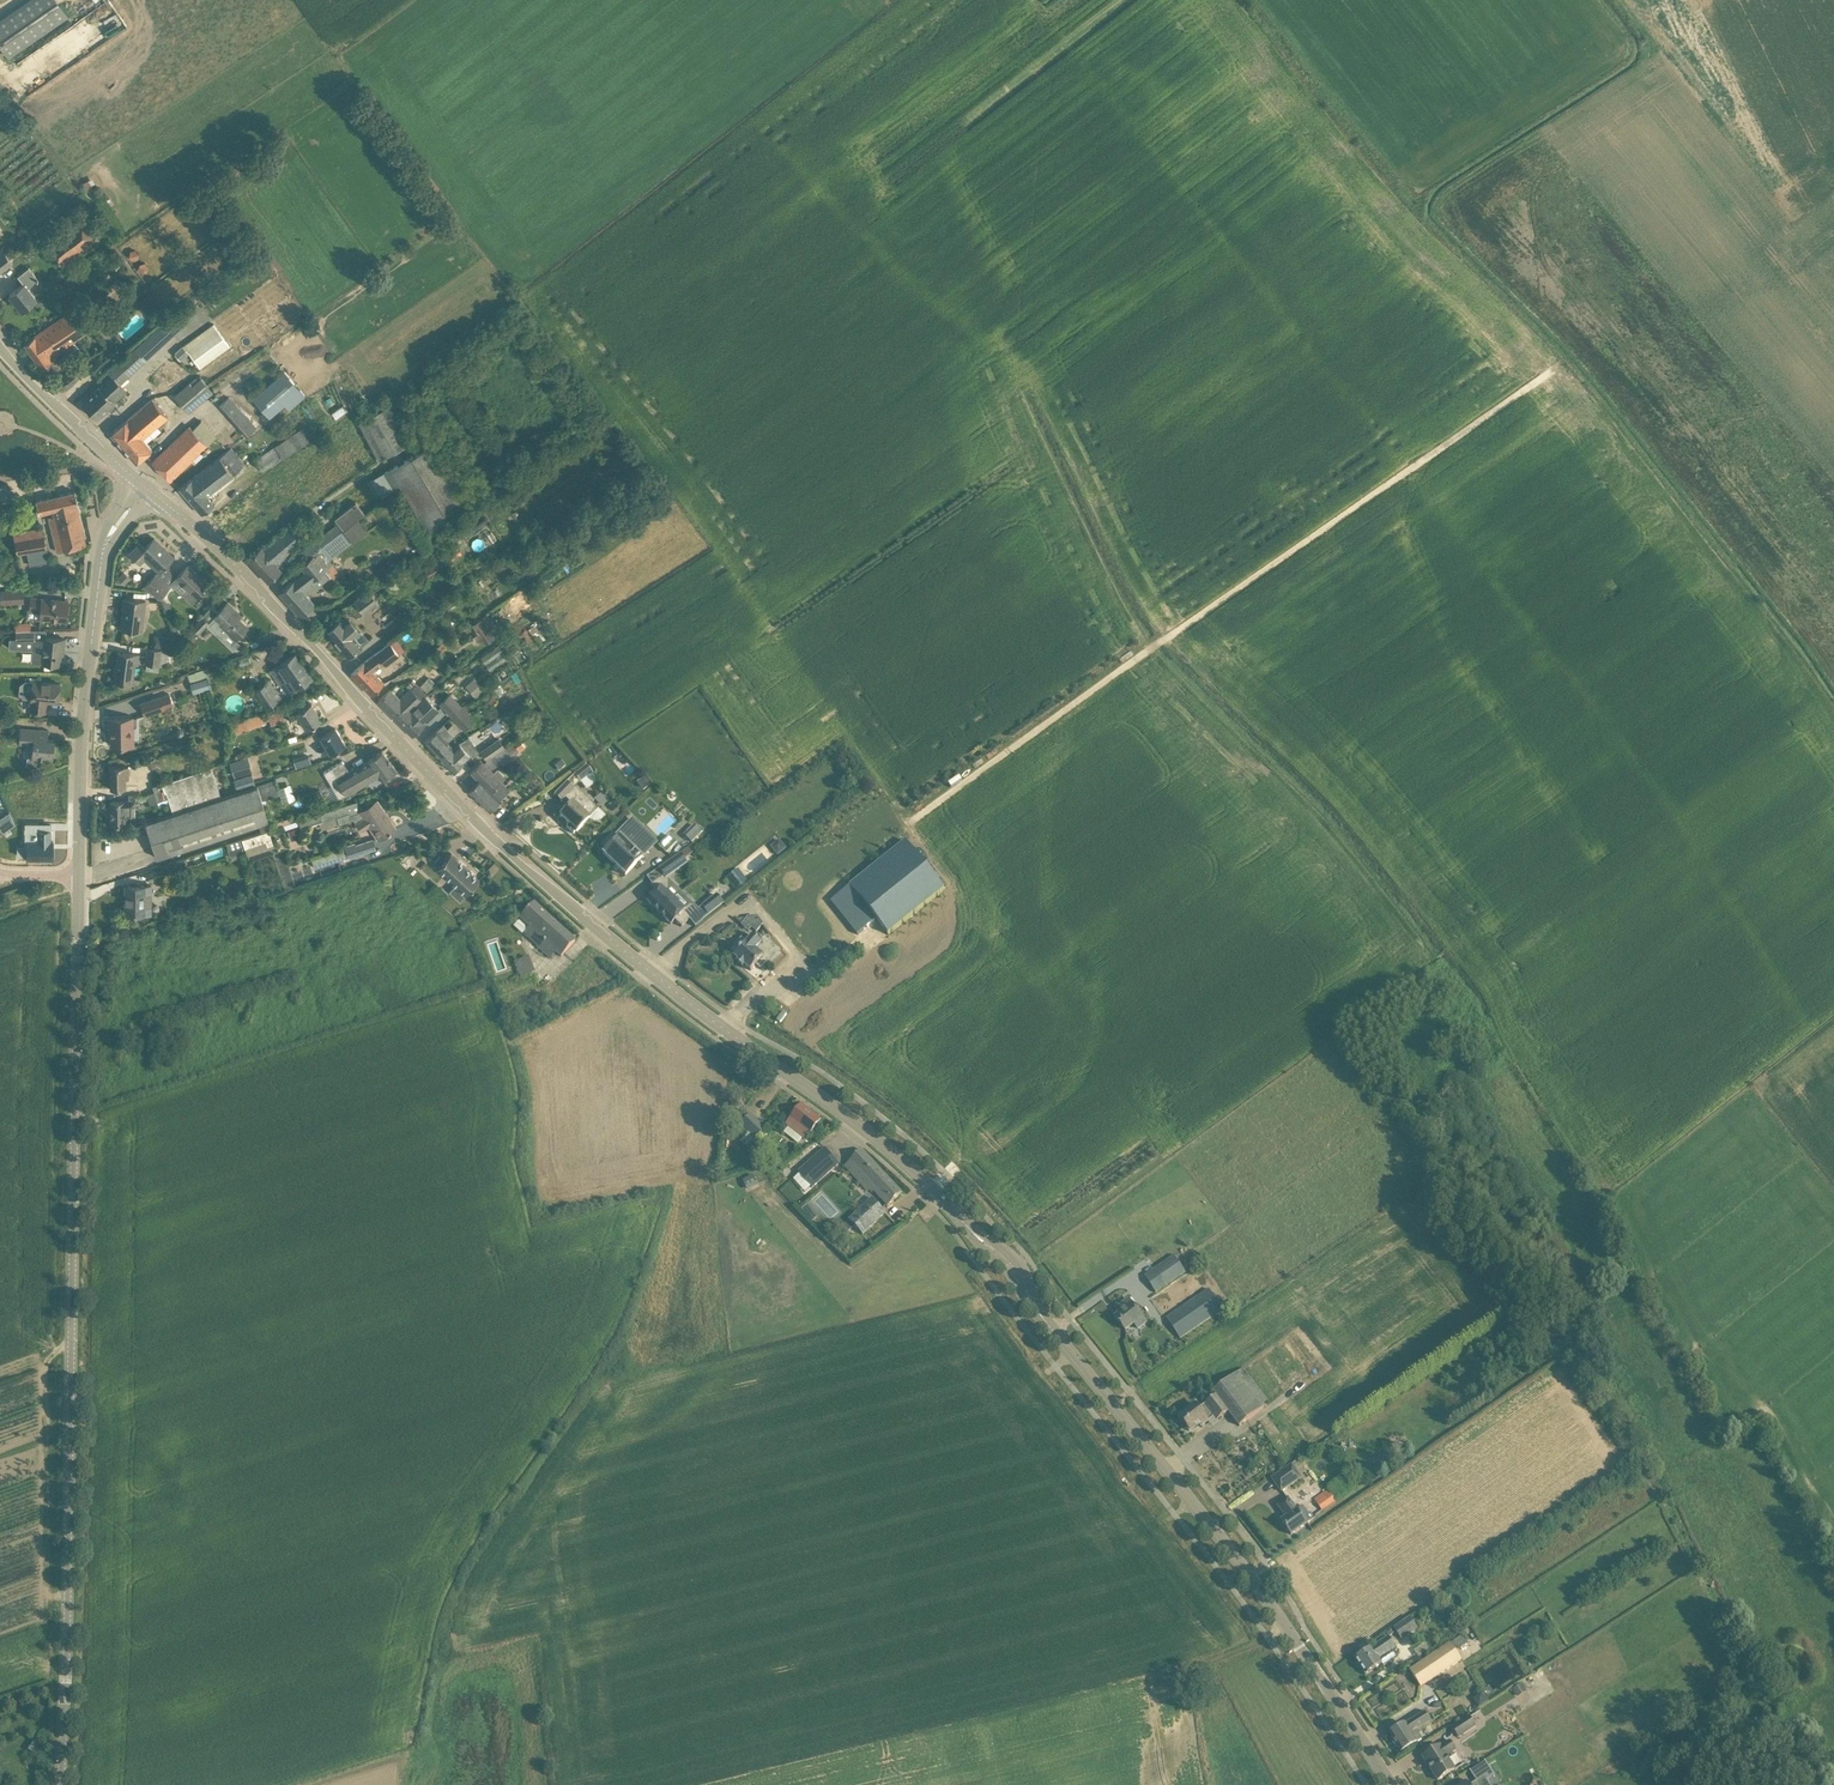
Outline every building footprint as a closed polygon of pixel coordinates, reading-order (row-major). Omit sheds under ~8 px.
[(13,60),(15,59),(12,54),(69,15),(59,0),(26,0),(0,18),(0,41),(13,60)] [(10,116),(0,103),(0,123),(10,116)] [(18,122),(12,127),(16,132),(22,127),(18,122)] [(45,243),(61,265),(99,238),(82,216),(45,243)] [(132,260),(138,258),(139,253),(135,248),(130,249),(129,255),(132,260)] [(13,261),(4,250),(0,253),(0,271),(13,261)] [(265,250),(251,260),(257,268),(271,258),(265,250)] [(145,262),(140,263),(138,268),(141,272),(147,271),(149,266),(145,262)] [(9,294),(22,309),(36,298),(28,287),(38,278),(29,266),(17,275),(23,283),(9,294)] [(88,302),(102,321),(112,314),(98,295),(88,302)] [(34,334),(24,343),(42,368),(52,361),(59,356),(56,351),(94,326),(78,305),(34,334)] [(127,390),(120,383),(186,323),(176,311),(109,371),(112,375),(99,386),(82,401),(97,417),(113,402),(127,390)] [(213,322),(184,344),(200,366),(229,344),(213,322)] [(183,345),(175,352),(181,360),(190,352),(183,345)] [(253,397),(269,416),(282,405),(299,390),(300,389),(285,370),(253,397)] [(199,372),(174,392),(188,410),(213,389),(199,372)] [(417,399),(422,392),(419,388),(413,396),(417,399)] [(303,395),(299,390),(282,405),(286,409),(303,395)] [(246,435),(257,426),(231,394),(220,403),(246,435)] [(152,397),(111,433),(136,461),(152,448),(142,438),(168,415),(152,397)] [(391,405),(358,422),(378,459),(405,445),(398,432),(404,429),(391,405)] [(152,461),(170,480),(191,460),(201,450),(207,444),(217,435),(203,420),(193,429),(190,425),(152,461)] [(255,459),(262,469),(282,456),(285,460),(311,442),(301,428),(255,459)] [(432,444),(384,472),(394,487),(399,484),(427,531),(469,507),(432,444)] [(219,456),(179,487),(201,512),(214,503),(206,494),(246,464),(231,446),(220,454),(221,455),(219,456)] [(205,454),(201,450),(191,460),(195,463),(205,454)] [(11,488),(11,486),(10,487),(7,485),(7,483),(6,483),(6,484),(0,485),(0,499),(0,498),(7,497),(8,498),(9,497),(8,496),(10,493),(12,493),(12,492),(10,492),(10,488),(11,488)] [(86,544),(76,504),(78,503),(75,490),(36,499),(39,512),(53,509),(54,515),(49,516),(57,550),(62,549),(86,544)] [(308,555),(319,547),(364,512),(357,502),(336,518),(339,522),(304,550),(308,555)] [(364,512),(319,547),(321,550),(315,555),(314,554),(301,564),(306,570),(294,580),(294,579),(279,592),(301,616),(315,603),(307,594),(337,570),(330,560),(353,542),(343,528),(364,512)] [(285,560),(282,557),(309,534),(296,519),(263,548),(261,546),(248,558),(268,580),(281,569),(278,565),(285,560)] [(27,552),(29,561),(48,558),(43,527),(13,532),(18,553),(27,552)] [(146,558),(160,571),(174,556),(154,537),(145,547),(140,542),(129,553),(141,564),(146,558)] [(532,550),(528,543),(521,548),(526,554),(532,550)] [(176,577),(170,582),(190,601),(208,583),(188,564),(176,577)] [(126,571),(119,578),(125,584),(131,577),(126,571)] [(150,577),(144,584),(151,591),(163,578),(157,573),(152,578),(150,577)] [(377,582),(382,579),(379,574),(374,577),(377,582)] [(163,578),(151,591),(158,597),(171,585),(163,578)] [(0,588),(0,601),(24,599),(23,587),(0,588)] [(369,589),(348,605),(357,618),(378,602),(369,589)] [(31,596),(30,607),(41,608),(40,617),(44,617),(45,619),(50,620),(51,618),(66,620),(68,600),(42,597),(42,598),(31,596)] [(123,607),(126,608),(123,627),(142,629),(146,600),(124,597),(123,607)] [(215,614),(223,621),(221,624),(235,638),(248,625),(233,612),(236,609),(228,601),(215,614)] [(483,617),(472,624),(478,634),(473,637),(478,644),(483,640),(485,643),(491,639),(495,636),(491,629),(496,625),(487,613),(483,617)] [(208,620),(202,615),(192,627),(198,632),(208,620)] [(340,619),(327,630),(349,655),(361,645),(354,636),(360,630),(349,617),(343,622),(340,619)] [(16,629),(16,638),(35,638),(34,628),(16,629)] [(33,649),(32,660),(43,661),(43,662),(48,662),(60,663),(61,649),(63,649),(64,637),(52,636),(44,636),(43,650),(33,649)] [(164,640),(163,647),(172,647),(173,637),(168,637),(164,640)] [(401,651),(405,648),(396,637),(392,641),(401,651)] [(364,660),(351,672),(371,694),(384,682),(373,670),(384,662),(385,664),(399,653),(390,641),(364,661),(364,660)] [(498,644),(480,656),(490,669),(507,656),(498,644)] [(149,647),(146,670),(158,671),(159,664),(171,666),(174,653),(169,652),(169,650),(149,647)] [(114,680),(132,682),(135,663),(138,663),(139,654),(117,651),(114,680)] [(280,663),(270,669),(286,692),(296,686),(296,687),(312,676),(295,652),(279,663),(280,663)] [(208,668),(189,674),(191,683),(199,681),(202,689),(213,686),(208,668)] [(494,685),(502,679),(498,674),(490,680),(494,685)] [(429,676),(426,679),(432,684),(435,681),(429,676)] [(473,676),(465,684),(476,696),(484,689),(473,676)] [(252,690),(259,701),(264,708),(281,697),(269,679),(252,690)] [(30,710),(45,711),(46,699),(58,701),(60,683),(33,680),(31,698),(30,710)] [(377,700),(393,716),(416,693),(421,699),(425,695),(427,693),(416,683),(411,688),(400,698),(390,688),(377,700)] [(490,691),(486,699),(493,703),(497,695),(490,691)] [(160,694),(141,701),(142,703),(146,715),(165,708),(164,706),(174,703),(171,695),(170,692),(160,695),(160,694)] [(421,699),(416,693),(393,716),(412,735),(427,721),(426,721),(439,708),(425,695),(421,699)] [(450,694),(441,703),(465,729),(470,724),(473,727),(481,721),(479,718),(480,717),(476,713),(475,715),(470,709),(465,704),(462,707),(450,694)] [(289,715),(293,722),(300,718),(306,728),(321,719),(311,702),(296,711),(289,715)] [(281,707),(267,712),(271,724),(285,719),(281,707)] [(542,709),(533,714),(540,725),(549,719),(542,709)] [(263,712),(254,716),(258,724),(267,721),(263,712)] [(137,717),(109,717),(110,730),(112,730),(112,745),(130,744),(130,727),(133,727),(133,726),(135,726),(137,724),(137,717)] [(244,720),(234,723),(238,732),(247,728),(244,720)] [(443,723),(425,741),(439,756),(451,744),(448,741),(460,729),(453,722),(447,728),(443,723)] [(21,727),(19,742),(33,743),(32,755),(28,755),(27,764),(42,765),(43,758),(45,758),(45,757),(53,757),(54,739),(48,738),(48,730),(36,728),(24,727),(21,727)] [(317,746),(322,754),(329,750),(330,752),(345,744),(336,727),(321,736),(324,742),(317,746)] [(451,744),(439,756),(452,771),(461,762),(470,754),(473,757),(479,751),(466,737),(459,741),(453,746),(451,744)] [(481,750),(486,758),(504,746),(499,738),(481,750)] [(493,774),(488,770),(523,747),(520,739),(484,763),(481,760),(480,762),(471,770),(479,778),(468,788),(489,810),(490,809),(500,799),(490,790),(504,777),(496,770),(493,774)] [(367,760),(356,766),(361,774),(357,776),(362,784),(365,782),(365,783),(379,775),(382,779),(397,768),(382,749),(367,760)] [(297,766),(312,761),(308,750),(293,756),(297,766)] [(149,768),(157,765),(155,758),(147,760),(149,768)] [(559,771),(566,766),(560,759),(554,764),(559,771)] [(361,774),(356,766),(349,771),(343,760),(323,771),(339,798),(362,784),(357,776),(361,774)] [(249,762),(232,768),(234,775),(252,770),(249,762)] [(110,766),(111,788),(126,788),(126,778),(129,778),(128,765),(110,766)] [(173,812),(145,821),(157,857),(259,823),(262,831),(271,828),(262,798),(257,784),(221,796),(211,766),(163,782),(165,787),(168,797),(173,812)] [(587,766),(576,775),(581,781),(592,773),(587,766)] [(251,773),(234,779),(237,788),(255,783),(255,782),(251,773)] [(274,778),(257,784),(262,798),(279,792),(274,778)] [(651,786),(644,778),(637,784),(643,792),(651,786)] [(154,791),(148,793),(152,802),(168,797),(165,787),(163,782),(152,785),(154,791)] [(294,794),(291,783),(278,787),(282,798),(294,794)] [(572,804),(560,817),(569,825),(566,827),(574,834),(576,832),(588,820),(590,821),(594,823),(598,823),(602,820),(605,816),(592,803),(594,801),(589,797),(587,799),(575,787),(565,798),(572,804)] [(602,808),(610,801),(602,792),(595,798),(602,808)] [(377,799),(360,810),(363,815),(355,820),(361,829),(369,824),(378,837),(385,833),(388,831),(389,832),(391,830),(390,830),(395,826),(377,799)] [(135,800),(111,800),(111,823),(126,822),(126,813),(135,813),(135,800)] [(323,820),(359,807),(357,800),(347,804),(343,805),(320,812),(298,820),(301,827),(323,820)] [(2,830),(15,822),(9,809),(0,815),(0,827),(2,830)] [(348,811),(337,815),(339,823),(351,819),(348,811)] [(298,824),(296,819),(292,821),(282,824),(284,829),(298,824)] [(618,838),(603,854),(625,876),(641,859),(656,843),(632,820),(616,836),(618,838)] [(691,843),(702,832),(694,824),(683,834),(691,843)] [(299,826),(289,830),(292,839),(302,835),(299,826)] [(242,834),(244,846),(250,845),(251,852),(274,848),(271,830),(242,834)] [(16,847),(15,856),(25,856),(25,858),(38,858),(38,861),(48,861),(48,858),(50,858),(50,842),(48,842),(48,831),(36,831),(35,831),(35,833),(35,842),(34,842),(25,842),(25,847),(16,847)] [(669,836),(659,847),(666,853),(676,843),(669,836)] [(346,846),(349,856),(375,847),(372,838),(355,844),(355,843),(346,846)] [(240,839),(227,843),(230,855),(232,859),(240,856),(238,852),(244,850),(240,839)] [(778,856),(787,849),(780,840),(771,847),(778,856)] [(850,886),(877,920),(889,934),(944,890),(905,842),(850,886)] [(346,846),(312,858),(315,867),(349,856),(346,846)] [(690,846),(681,853),(685,858),(694,852),(690,846)] [(451,852),(437,867),(456,884),(450,890),(460,899),(479,878),(451,852)] [(678,855),(663,865),(669,873),(684,863),(678,855)] [(148,872),(150,880),(164,875),(161,867),(148,872)] [(738,870),(727,879),(737,891),(748,883),(738,870)] [(657,912),(658,913),(672,898),(666,892),(668,889),(668,880),(664,876),(650,886),(656,892),(646,901),(653,908),(653,909),(656,912),(657,912)] [(151,884),(126,884),(126,913),(150,913),(151,884)] [(673,899),(658,913),(660,915),(659,915),(663,919),(663,918),(670,925),(674,921),(681,927),(697,912),(690,905),(684,910),(673,899),(681,893),(680,892),(672,898),(673,899)] [(702,907),(709,916),(724,904),(717,896),(702,907)] [(525,913),(520,919),(529,927),(524,933),(527,936),(527,937),(550,959),(555,953),(560,958),(574,942),(534,904),(525,913)] [(757,933),(764,925),(757,916),(748,918),(747,919),(743,924),(742,926),(749,932),(752,929),(757,933)] [(740,951),(735,957),(739,961),(738,964),(743,968),(745,966),(751,971),(757,965),(761,968),(767,962),(770,964),(781,952),(765,938),(762,943),(753,936),(747,943),(743,939),(736,947),(740,951)] [(528,957),(514,963),(520,978),(534,973),(528,957)] [(787,1125),(804,1138),(809,1132),(811,1134),(821,1121),(801,1106),(794,1116),(787,1125)] [(756,1139),(766,1128),(751,1115),(741,1125),(733,1134),(748,1149),(757,1140),(756,1139)] [(825,1149),(793,1180),(805,1192),(811,1186),(813,1188),(838,1163),(825,1149)] [(845,1166),(868,1191),(872,1188),(888,1205),(902,1193),(862,1151),(845,1166)] [(735,1157),(725,1159),(727,1170),(738,1167),(735,1157)] [(742,1174),(745,1183),(781,1172),(779,1163),(742,1174)] [(849,1221),(863,1235),(886,1213),(872,1199),(849,1221)] [(807,1204),(801,1209),(806,1215),(812,1210),(807,1204)] [(849,1221),(842,1227),(847,1233),(855,1226),(849,1221)] [(1175,1256),(1145,1276),(1157,1293),(1187,1274),(1175,1256)] [(1215,1286),(1209,1290),(1213,1295),(1219,1291),(1215,1286)] [(1166,1319),(1180,1339),(1223,1310),(1213,1295),(1209,1290),(1166,1319)] [(1137,1304),(1132,1297),(1116,1310),(1120,1315),(1116,1318),(1126,1331),(1143,1318),(1134,1306),(1137,1304)] [(1200,1409),(1197,1405),(1180,1419),(1190,1431),(1200,1424),(1202,1427),(1210,1421),(1207,1417),(1212,1414),(1217,1421),(1230,1412),(1241,1427),(1265,1408),(1264,1406),(1271,1401),(1245,1368),(1215,1392),(1217,1395),(1200,1409)] [(1400,1442),(1393,1447),(1398,1455),(1405,1450),(1400,1442)] [(1379,1460),(1373,1465),(1377,1471),(1384,1466),(1379,1460)] [(1272,1479),(1282,1492),(1301,1479),(1292,1465),(1272,1479)] [(1315,1500),(1323,1512),(1337,1502),(1329,1490),(1315,1500)] [(1307,1524),(1314,1519),(1310,1513),(1309,1514),(1303,1506),(1297,1510),(1288,1499),(1278,1506),(1287,1518),(1281,1521),(1291,1535),(1307,1524)] [(1417,1628),(1410,1618),(1395,1628),(1402,1639),(1417,1628)] [(1390,1638),(1397,1633),(1395,1629),(1387,1634),(1390,1638)] [(1379,1659),(1396,1648),(1388,1637),(1372,1648),(1371,1648),(1355,1659),(1366,1675),(1382,1664),(1379,1659)] [(1411,1670),(1421,1686),(1461,1660),(1457,1653),(1466,1647),(1460,1638),(1411,1670)] [(1529,1687),(1525,1682),(1522,1685),(1521,1684),(1513,1689),(1518,1697),(1526,1692),(1525,1690),(1529,1687)] [(1405,1724),(1389,1734),(1401,1753),(1423,1740),(1417,1730),(1431,1722),(1425,1713),(1406,1725),(1405,1724)] [(1452,1729),(1458,1738),(1476,1726),(1470,1717),(1452,1729)] [(34,1742),(28,1750),(32,1753),(38,1745),(34,1742)] [(1423,1757),(1438,1781),(1448,1774),(1455,1770),(1447,1757),(1456,1751),(1450,1742),(1441,1748),(1440,1746),(1423,1757)] [(1487,1780),(1494,1776),(1485,1761),(1470,1771),(1477,1781),(1471,1784),(1490,1784),(1487,1780)]
